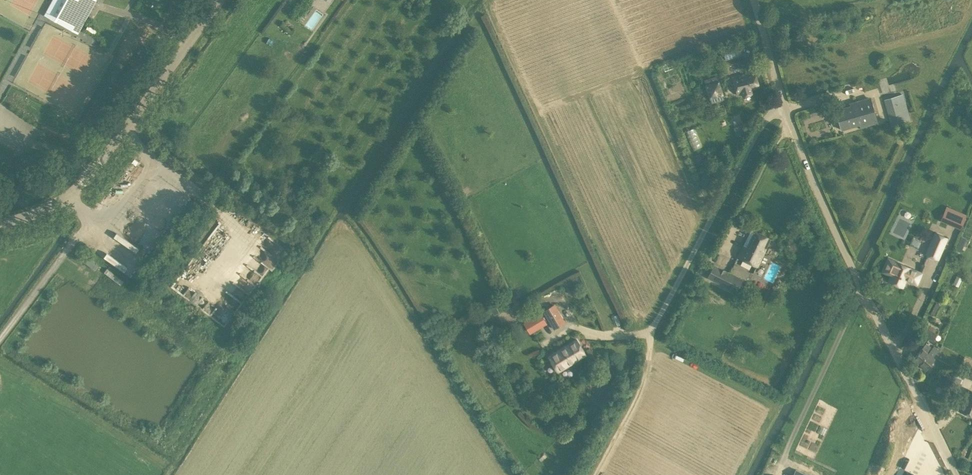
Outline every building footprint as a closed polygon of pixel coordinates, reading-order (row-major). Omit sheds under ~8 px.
[(44,14),(77,32),(95,0),(52,0),(44,14)] [(737,43),(727,47),(729,53),(739,50),(737,43)] [(740,93),(741,96),(751,93),(750,90),(758,88),(753,71),(730,78),(736,95),(740,93)] [(716,76),(704,80),(706,85),(704,85),(709,99),(710,99),(712,103),(724,99),(722,95),(723,95),(719,80),(718,81),(716,76)] [(887,108),(882,109),(885,120),(886,123),(891,122),(892,125),(910,120),(903,94),(890,98),(893,106),(887,108)] [(877,122),(876,117),(870,98),(849,103),(850,105),(847,106),(847,107),(836,110),(841,130),(860,125),(860,127),(877,122)] [(687,130),(693,148),(702,146),(695,127),(687,130)] [(961,228),(967,213),(946,205),(940,220),(961,228)] [(771,239),(752,229),(738,257),(757,266),(771,239)] [(938,260),(948,237),(934,231),(924,254),(938,260)] [(90,258),(87,261),(93,269),(97,266),(90,258)] [(892,275),(889,281),(902,286),(905,278),(916,283),(920,273),(909,268),(909,267),(897,262),(895,266),(887,263),(883,271),(892,275)] [(706,278),(736,293),(742,279),(713,265),(706,278)] [(119,287),(125,293),(131,287),(125,281),(119,287)] [(544,311),(554,328),(565,322),(555,305),(544,311)] [(524,322),(529,331),(546,321),(541,312),(524,322)] [(937,333),(928,328),(924,336),(933,341),(937,333)] [(564,368),(586,355),(576,339),(548,357),(558,372),(564,368)] [(939,350),(940,348),(937,346),(936,347),(934,346),(932,348),(926,343),(912,359),(924,369),(940,351),(939,350)] [(558,381),(548,386),(552,393),(562,387),(558,381)] [(969,389),(959,411),(971,416),(971,391),(969,389)] [(886,429),(900,443),(918,424),(903,411),(886,429)]
